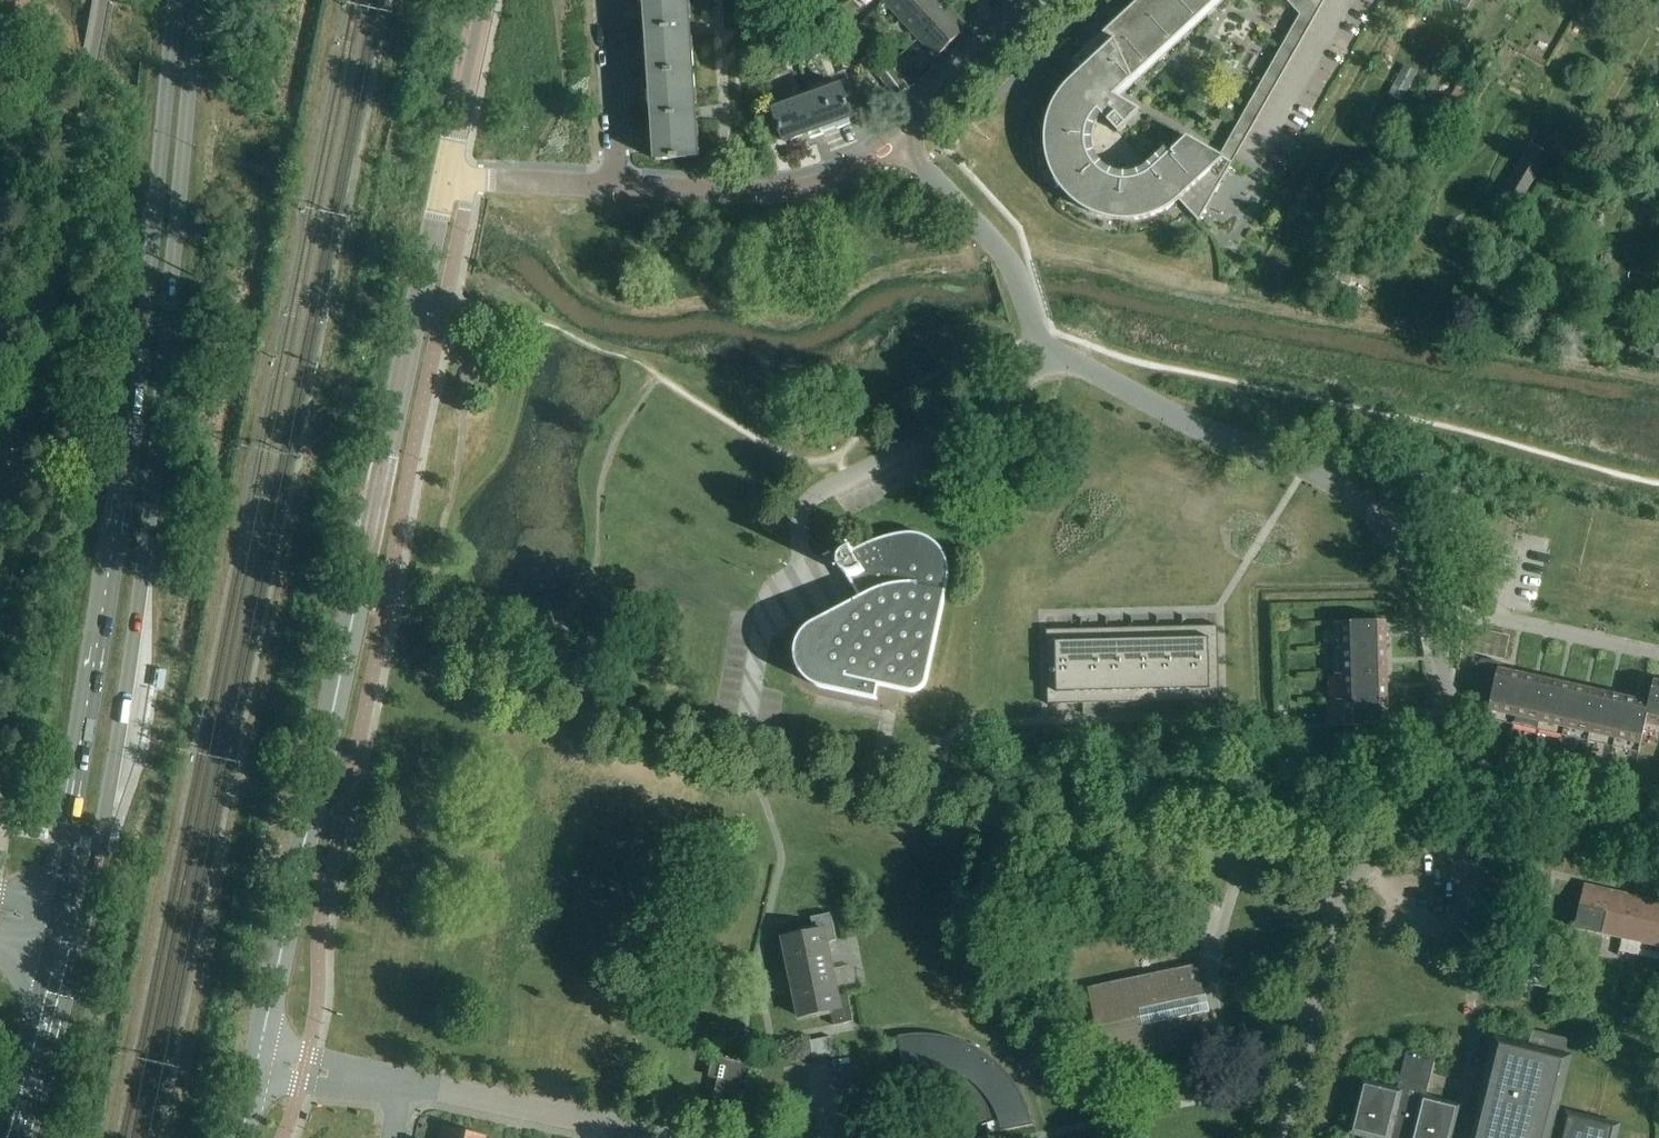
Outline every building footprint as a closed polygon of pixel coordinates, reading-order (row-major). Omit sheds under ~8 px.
[(651,74),(694,72),(689,0),(646,0),(651,74)] [(902,21),(925,0),(887,0),(885,2),(902,21)] [(919,40),(952,10),(942,0),(925,0),(902,21),(919,40)] [(1221,156),(1188,138),(1153,170),(1149,173),(1146,175),(1142,177),(1138,179),(1134,180),(1129,180),(1125,181),(1121,180),(1117,180),(1112,178),(1108,177),(1105,175),(1101,172),(1098,169),(1095,166),(1092,163),(1090,159),(1088,155),(1087,151),(1086,147),(1086,142),(1086,138),(1086,134),(1087,130),(1089,126),(1090,122),(1093,118),(1095,115),(1098,111),(1118,133),(1142,111),(1115,96),(1119,89),(1121,90),(1219,0),(1140,0),(1073,63),(1084,69),(1072,80),(1066,87),(1063,90),(1060,93),(1058,97),(1056,101),(1053,106),(1051,109),(1050,114),(1049,116),(1048,119),(1047,122),(1046,128),(1045,133),(1045,138),(1045,144),(1046,150),(1046,153),(1047,159),(1049,164),(1050,167),(1051,171),(1053,176),(1056,181),(1057,184),(1061,189),(1065,194),(1070,199),(1072,201),(1076,204),(1078,206),(1082,209),(1085,210),(1089,213),(1093,214),(1097,216),(1102,218),(1105,219),(1112,220),(1119,221),(1123,221),(1128,221),(1132,221),(1136,221),(1140,220),(1145,219),(1151,217),(1157,215),(1162,213),(1165,211),(1169,209),(1173,206),(1177,203),(1180,201),(1200,222),(1233,163),(1221,156)] [(1309,2),(1309,0),(1286,0),(1300,16),(1304,10),(1309,2)] [(1309,2),(1321,9),(1326,1),(1325,0),(1309,0),(1309,2)] [(1467,9),(1472,0),(1462,0),(1460,5),(1467,9)] [(1409,13),(1424,21),(1430,9),(1415,1),(1409,13)] [(1309,2),(1304,10),(1316,17),(1321,9),(1309,2)] [(952,10),(919,40),(937,59),(969,29),(952,10)] [(1304,10),(1300,16),(1299,18),(1312,25),(1316,17),(1304,10)] [(1299,18),(1295,26),(1307,33),(1312,25),(1299,18)] [(1295,26),(1290,34),(1302,41),(1307,33),(1295,26)] [(1290,34),(1285,42),(1298,49),(1302,41),(1290,34)] [(1285,42),(1281,50),(1293,57),(1298,49),(1285,42)] [(863,57),(872,69),(882,60),(873,49),(863,57)] [(1281,50),(1276,59),(1289,66),(1293,57),(1281,50)] [(1276,59),(1272,67),(1284,74),(1289,66),(1276,59)] [(880,78),(896,98),(909,87),(893,67),(880,78)] [(1272,67),(1267,75),(1279,82),(1284,74),(1272,67)] [(694,72),(651,74),(656,161),(699,158),(694,72)] [(1395,86),(1407,93),(1414,81),(1401,74),(1395,86)] [(1267,75),(1262,83),(1275,90),(1279,82),(1267,75)] [(1262,83),(1258,91),(1270,98),(1275,90),(1262,83)] [(774,111),(786,142),(808,134),(809,135),(850,120),(850,119),(852,118),(841,86),(774,111)] [(1258,91),(1253,99),(1265,106),(1270,98),(1258,91)] [(1253,99),(1248,107),(1261,114),(1265,106),(1253,99)] [(1248,107),(1244,116),(1256,123),(1261,114),(1248,107)] [(1244,116),(1239,124),(1252,131),(1256,123),(1244,116)] [(1239,124),(1235,132),(1247,139),(1252,131),(1239,124)] [(1235,132),(1230,140),(1242,147),(1247,139),(1235,132)] [(1230,140),(1225,148),(1238,155),(1242,147),(1230,140)] [(1532,146),(1514,177),(1531,188),(1549,156),(1532,146)] [(1225,148),(1221,156),(1233,163),(1238,155),(1225,148)] [(871,593),(812,625),(809,627),(805,631),(802,634),(800,637),(799,641),(797,645),(796,648),(796,654),(796,660),(797,664),(798,667),(799,671),(801,674),(804,677),(809,682),(812,684),(817,687),(823,689),(877,701),(880,686),(910,693),(914,693),(917,692),(921,691),(922,690),(924,688),(926,684),(927,681),(949,580),(950,576),(950,572),(949,566),(947,559),(946,556),(943,550),(939,545),(934,541),(928,538),(925,536),(921,535),(914,534),(909,533),(901,534),(896,534),(891,536),(874,541),(866,545),(860,547),(846,556),(844,557),(842,560),(840,563),(840,566),(841,569),(843,573),(847,576),(851,578),(855,578),(860,577),(862,575),(871,593)] [(419,622),(421,615),(407,611),(405,618),(419,622)] [(1335,623),(1336,649),(1387,648),(1387,622),(1335,623)] [(1182,627),(1157,628),(1158,664),(1183,664),(1182,627)] [(1209,627),(1182,627),(1183,664),(1210,663),(1210,651),(1210,639),(1209,627)] [(1218,627),(1209,627),(1210,639),(1219,639),(1218,627)] [(1157,628),(1132,629),(1132,665),(1158,664),(1157,628)] [(1462,650),(1506,660),(1511,637),(1467,628),(1462,650)] [(1106,629),(1081,630),(1082,666),(1107,665),(1106,629)] [(1132,629),(1106,629),(1107,665),(1132,665),(1132,629)] [(1081,630),(1056,631),(1056,643),(1056,655),(1057,667),(1082,666),(1081,630)] [(1056,631),(1046,631),(1047,643),(1056,643),(1056,631)] [(1219,639),(1210,639),(1210,651),(1219,651),(1219,639)] [(1056,643),(1047,643),(1047,655),(1056,655),(1056,643)] [(1336,649),(1336,676),(1388,674),(1387,648),(1336,649)] [(1219,651),(1210,651),(1210,663),(1219,663),(1219,651)] [(1056,655),(1047,655),(1047,667),(1057,667),(1056,655)] [(1488,720),(1513,726),(1524,675),(1503,671),(1504,668),(1504,667),(1504,666),(1503,665),(1502,664),(1501,663),(1485,660),(1484,660),(1483,660),(1481,662),(1480,663),(1475,686),(1475,688),(1476,689),(1476,690),(1477,691),(1478,691),(1493,695),(1488,720)] [(1210,663),(1183,664),(1184,702),(1211,702),(1211,687),(1210,675),(1210,663)] [(1219,663),(1210,663),(1210,675),(1220,675),(1219,663)] [(1158,664),(1132,665),(1133,704),(1159,703),(1158,664)] [(1183,664),(1158,664),(1159,703),(1184,702),(1183,664)] [(1107,665),(1082,666),(1083,705),(1108,704),(1107,665)] [(1132,665),(1107,665),(1108,704),(1133,704),(1132,665)] [(1082,666),(1057,667),(1057,679),(1057,691),(1057,706),(1083,705),(1082,666)] [(1057,667),(1047,667),(1048,679),(1057,679),(1057,667)] [(1336,676),(1337,702),(1389,700),(1388,674),(1336,676)] [(1220,675),(1210,675),(1211,687),(1220,687),(1220,675)] [(1513,726),(1538,731),(1549,681),(1524,675),(1513,726)] [(1057,679),(1048,679),(1048,691),(1057,691),(1057,679)] [(1538,731),(1564,737),(1575,687),(1549,681),(1538,731)] [(1658,735),(1658,683),(1655,682),(1650,703),(1644,732),(1645,732),(1658,735)] [(1220,687),(1211,687),(1211,702),(1220,702),(1220,687)] [(1564,737),(1589,743),(1600,692),(1575,687),(1564,737)] [(1057,691),(1048,691),(1048,706),(1057,706),(1057,691)] [(1589,743),(1614,748),(1626,698),(1600,692),(1589,743)] [(1640,754),(1645,732),(1644,732),(1650,703),(1626,698),(1614,748),(1640,754)] [(1389,700),(1337,702),(1338,728),(1373,727),(1373,732),(1381,732),(1381,727),(1389,726),(1389,700)] [(1585,886),(1575,930),(1603,936),(1603,935),(1658,947),(1658,902),(1585,886)] [(831,1012),(834,1027),(854,1022),(848,995),(839,997),(827,943),(837,941),(831,914),(811,918),(815,933),(784,939),(800,1018),(831,1012)] [(1557,951),(1531,945),(1522,984),(1548,990),(1557,951)] [(1098,951),(1054,961),(1060,989),(1104,979),(1098,951)] [(1206,1066),(1203,1067),(1200,1057),(1199,1054),(1199,1045),(1202,1045),(1196,975),(1160,978),(1161,981),(1135,987),(1134,984),(1101,996),(1116,1038),(1103,1043),(1114,1075),(1117,1110),(1131,1108),(1134,1137),(1214,1137),(1230,1132),(1206,1066)] [(1353,1132),(1364,1135),(1364,1137),(1613,1137),(1615,1128),(1569,1117),(1567,1126),(1549,1121),(1569,1040),(1533,1031),(1527,1053),(1500,1045),(1476,1137),(1471,1136),(1466,1129),(1458,1135),(1450,1133),(1456,1108),(1430,1102),(1431,1097),(1425,1096),(1430,1075),(1434,1059),(1405,1053),(1396,1089),(1390,1088),(1389,1092),(1364,1086),(1353,1132)] [(1010,1075),(1006,1071),(1001,1066),(997,1062),(992,1058),(987,1054),(981,1051),(976,1048),(970,1045),(965,1043),(959,1040),(954,1039),(949,1038),(943,1036),(938,1036),(932,1035),(926,1035),(920,1035),(915,1035),(909,1035),(903,1036),(898,1037),(905,1070),(906,1070),(906,1067),(917,1065),(918,1085),(919,1085),(919,1082),(924,1082),(928,1082),(932,1083),(937,1084),(941,1085),(945,1086),(949,1088),(953,1090),(956,1091),(960,1094),(963,1096),(966,1099),(970,1102),(973,1106),(976,1109),(978,1113),(981,1117),(983,1121),(984,1124),(982,1125),(982,1127),(1000,1120),(1004,1131),(1001,1131),(1001,1133),(1034,1126),(1032,1120),(1031,1114),(1029,1108),(1026,1102),(1023,1096),(1020,1091),(1017,1085),(1014,1080),(1010,1075)] [(809,1042),(813,1060),(835,1055),(831,1037),(809,1042)] [(710,1078),(719,1080),(714,1106),(743,1112),(753,1066),(714,1058),(710,1078)]
